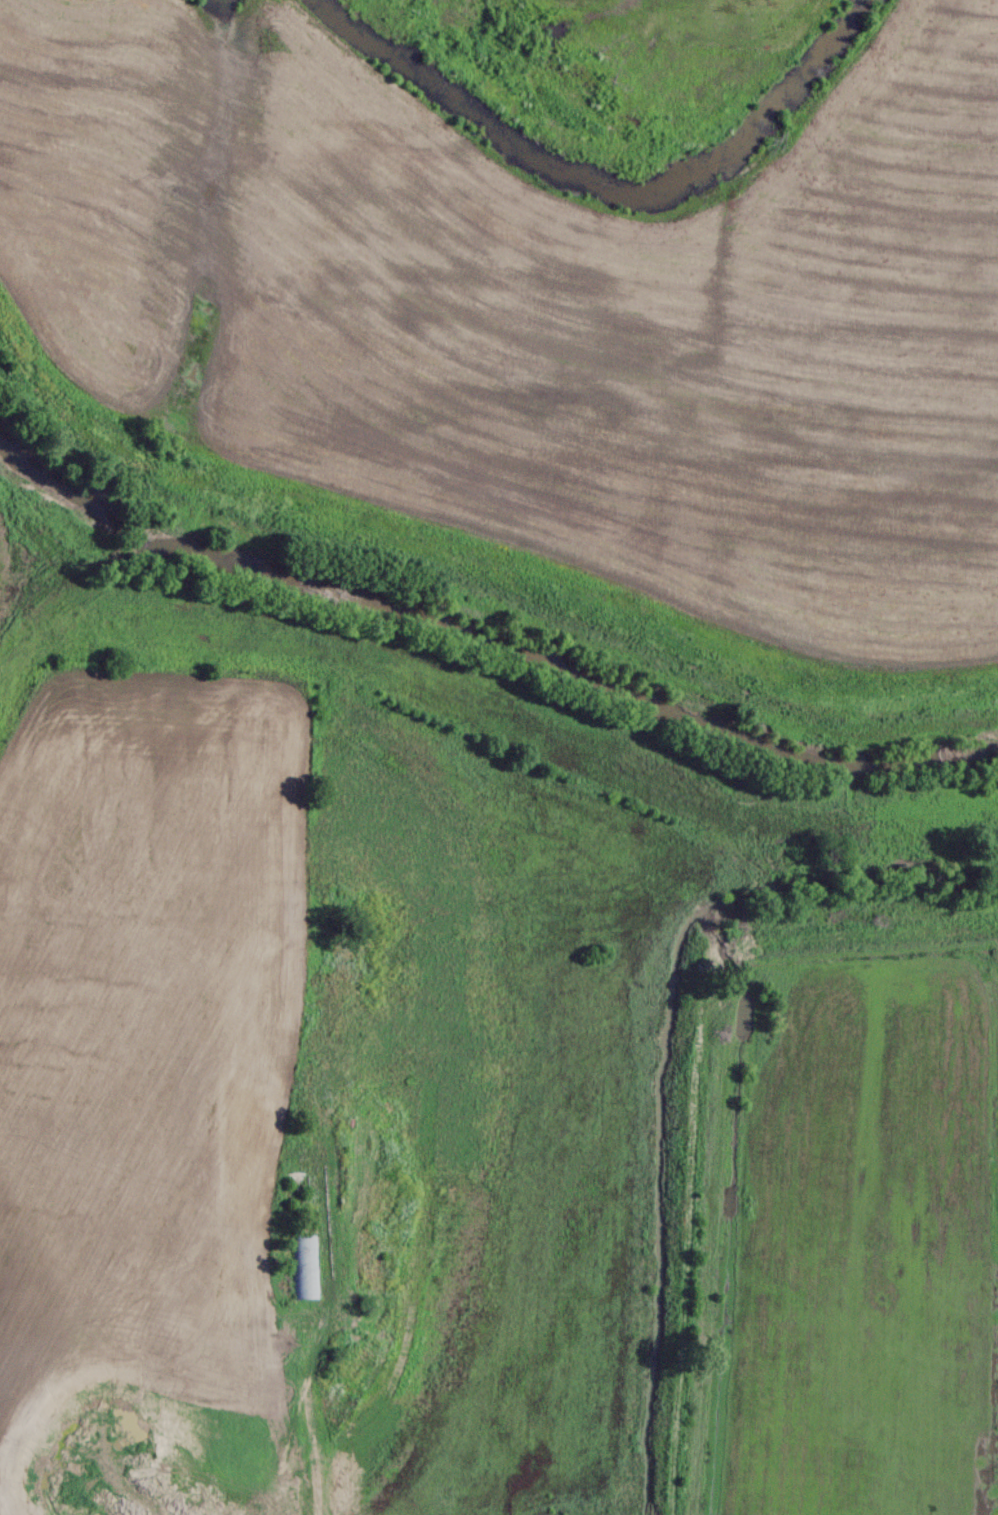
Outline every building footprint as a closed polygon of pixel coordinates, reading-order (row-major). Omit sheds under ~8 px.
[(293,1299),(318,1299),(317,1225),(293,1225),(293,1299)]
